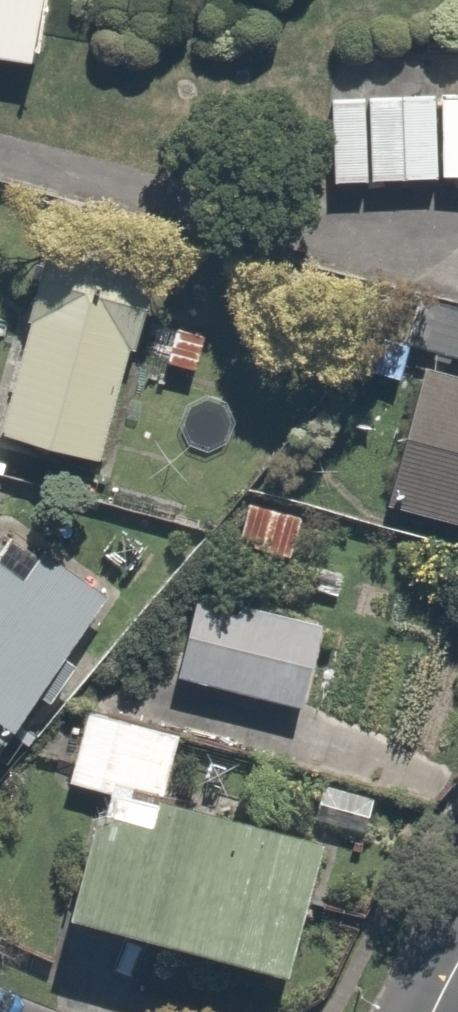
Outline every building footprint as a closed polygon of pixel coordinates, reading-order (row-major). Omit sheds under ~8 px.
[(29,66),(39,0),(0,0),(0,61),(29,66)] [(438,181),(435,97),(330,101),(333,185),(438,181)] [(42,258),(0,405),(0,438),(99,467),(150,289),(42,258)] [(399,345),(457,361),(457,300),(415,288),(399,345)] [(381,505),(457,526),(457,375),(420,364),(381,505)] [(308,515),(246,496),(231,542),(293,562),(308,515)] [(108,614),(4,529),(0,534),(0,747),(108,614)] [(189,590),(171,677),(301,705),(320,618),(189,590)] [(180,728),(88,701),(62,792),(84,799),(48,921),(283,989),(325,841),(161,794),(180,728)]
